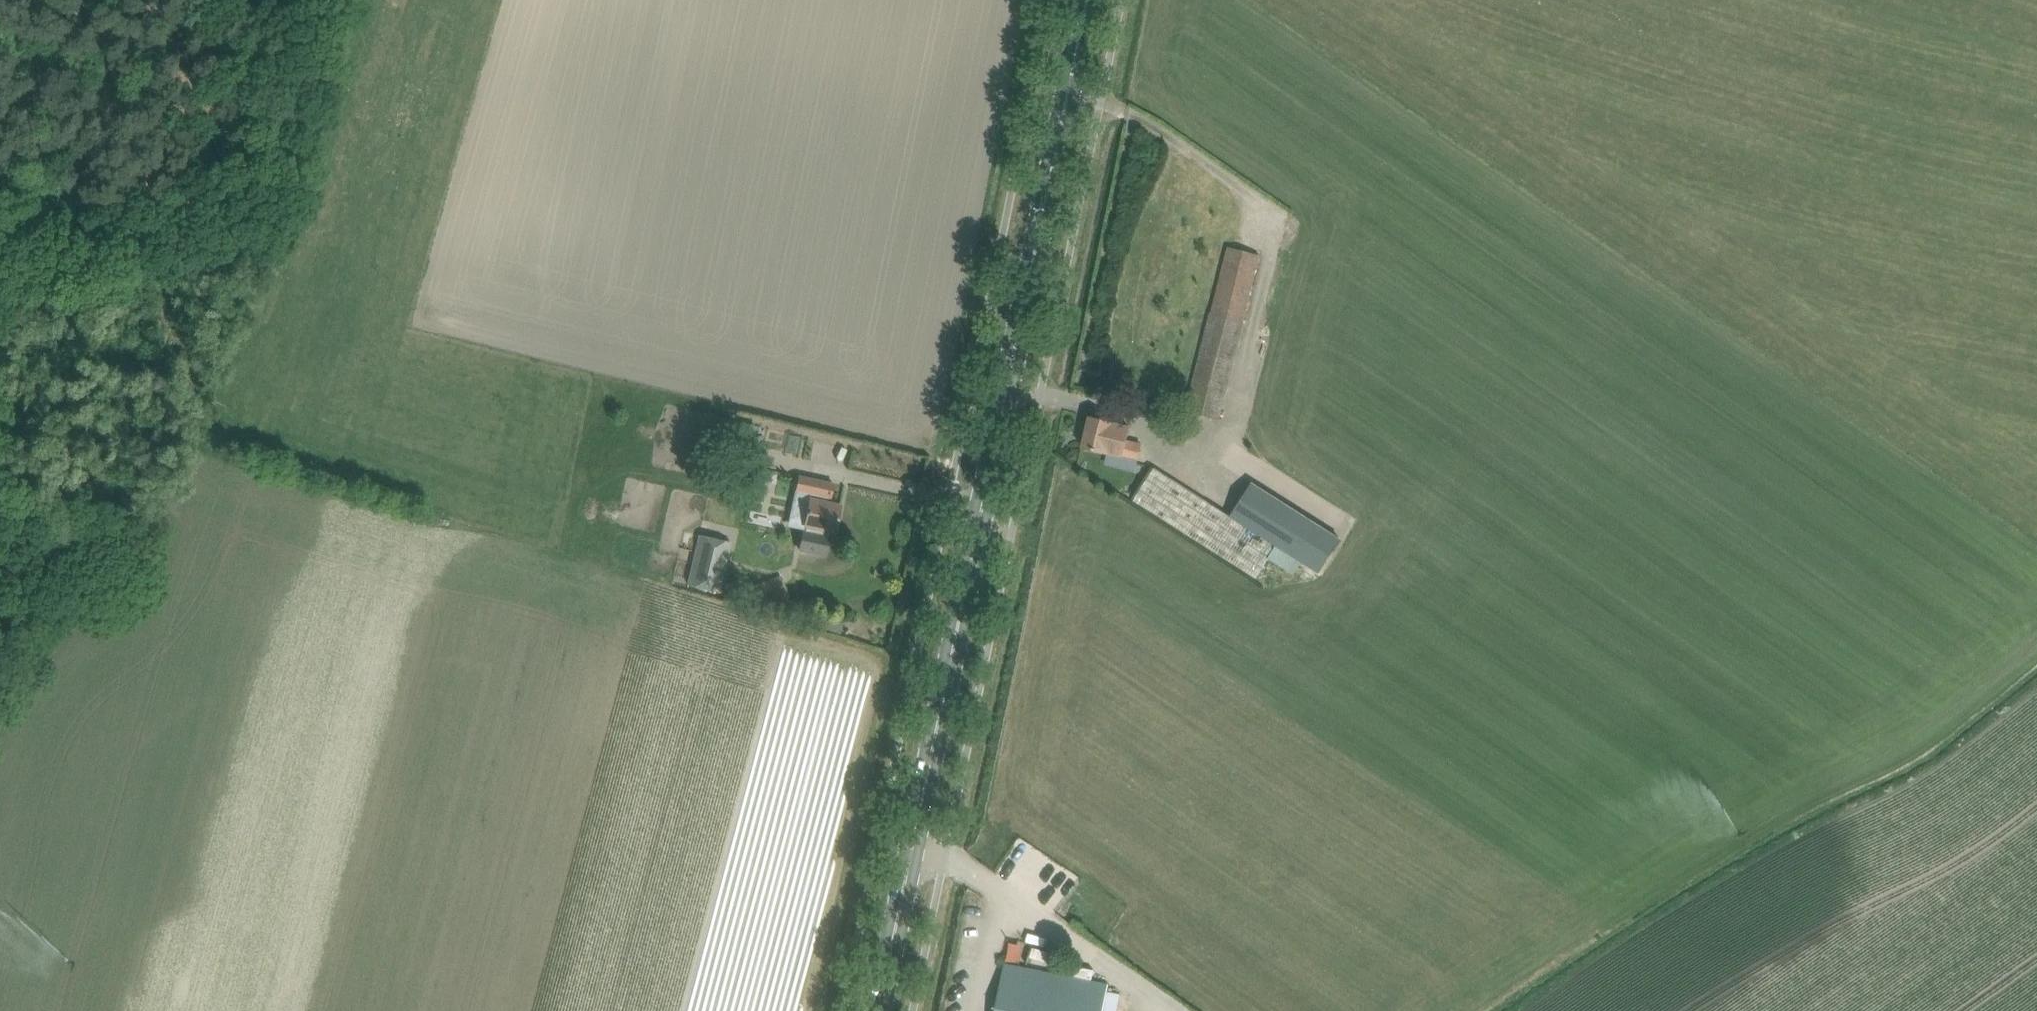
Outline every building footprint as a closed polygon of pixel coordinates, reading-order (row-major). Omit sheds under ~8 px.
[(1185,411),(1205,416),(1218,419),(1243,321),(1242,321),(1259,254),(1228,246),(1211,313),(1210,313),(1185,411)] [(1082,447),(1102,452),(1107,453),(1107,451),(1122,455),(1120,464),(1135,467),(1141,442),(1128,439),(1131,427),(1090,417),(1082,447)] [(1168,476),(1153,467),(1132,500),(1256,578),(1269,558),(1294,574),(1302,561),(1319,572),(1340,539),(1252,483),(1231,516),(1190,490),(1197,480),(1174,466),(1168,476)] [(761,467),(755,495),(784,500),(790,472),(761,467)] [(800,476),(796,492),(797,493),(798,492),(811,495),(804,526),(815,529),(834,533),(840,505),(827,503),(828,498),(830,498),(833,483),(800,476)] [(699,536),(688,584),(719,592),(731,543),(699,536)] [(1258,579),(1267,584),(1273,572),(1265,566),(1258,579)] [(781,577),(756,587),(764,607),(789,597),(781,577)] [(1121,993),(1107,990),(1108,984),(1095,981),(1085,979),(1083,979),(1065,975),(1024,967),(1004,964),(995,1010),(1117,1010),(1121,993)]
